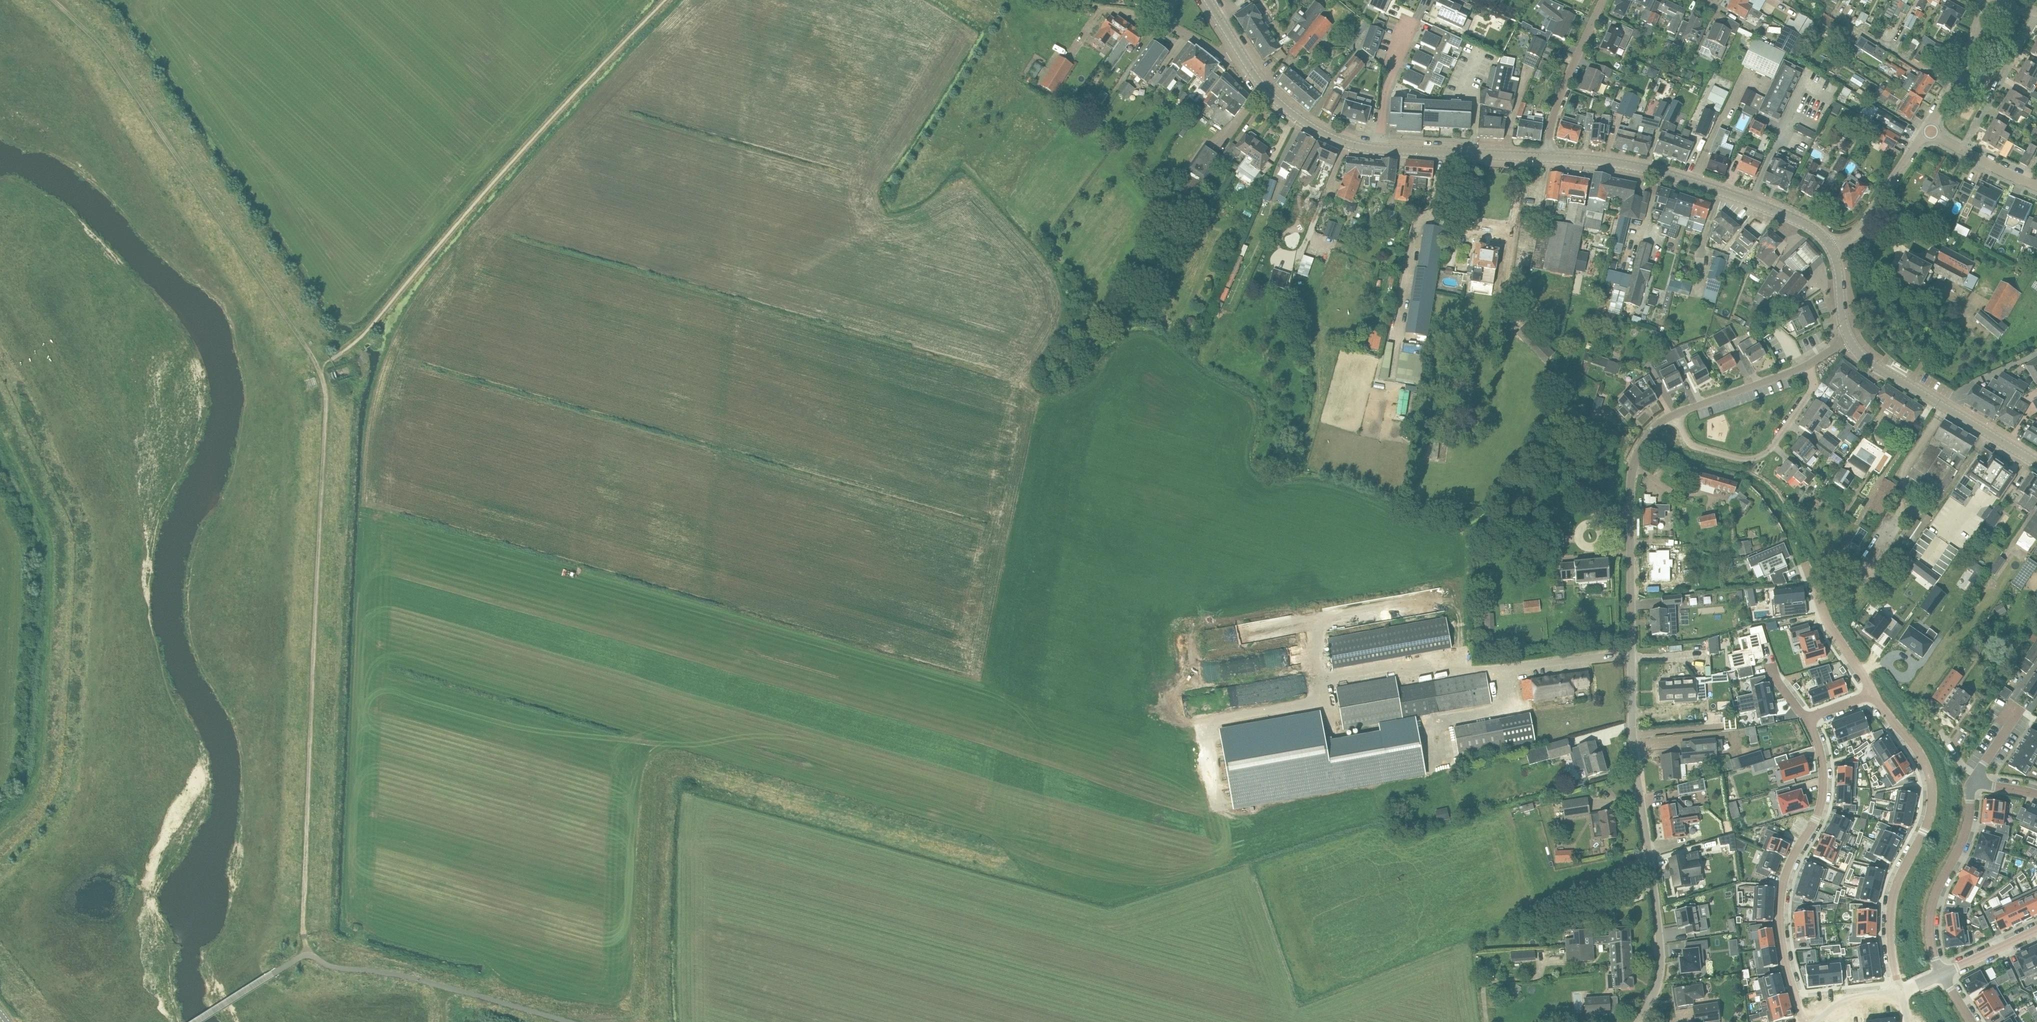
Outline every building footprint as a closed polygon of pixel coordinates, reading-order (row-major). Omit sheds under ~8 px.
[(1374,8),(1385,13),(1391,0),(1377,0),(1374,8)] [(1436,5),(1442,8),(1438,18),(1462,29),(1467,18),(1472,7),(1473,6),(1468,4),(1460,0),(1438,0),(1436,5)] [(1519,28),(1529,33),(1532,35),(1534,35),(1533,37),(1546,43),(1547,43),(1551,34),(1553,34),(1562,38),(1562,39),(1564,40),(1565,39),(1564,39),(1574,16),(1575,16),(1569,13),(1563,10),(1563,11),(1562,11),(1564,7),(1561,6),(1549,0),(1541,0),(1537,5),(1540,8),(1539,9),(1552,19),(1551,20),(1550,19),(1546,31),(1545,33),(1532,27),(1522,21),(1519,28)] [(1615,4),(1617,5),(1615,12),(1623,16),(1629,2),(1630,2),(1631,0),(1617,0),(1615,4)] [(1658,10),(1660,11),(1667,14),(1666,17),(1666,19),(1671,21),(1667,31),(1675,34),(1681,20),(1681,19),(1685,10),(1664,0),(1663,0),(1661,4),(1659,9),(1658,10)] [(1740,0),(1732,0),(1727,9),(1745,19),(1752,7),(1747,4),(1740,0)] [(1892,7),(1896,10),(1901,0),(1896,0),(1892,7)] [(1893,15),(1897,17),(1900,11),(1904,3),(1905,4),(1907,0),(1901,0),(1896,10),(1893,15)] [(1915,9),(1917,10),(1920,12),(1927,0),(1922,0),(1921,2),(1919,2),(1915,9)] [(1964,10),(1947,1),(1941,11),(1943,13),(1937,24),(1950,32),(1956,20),(1959,21),(1964,10)] [(1287,36),(1288,37),(1291,39),(1297,44),(1304,36),(1308,30),(1320,15),(1325,9),(1316,2),(1306,13),(1301,9),(1293,19),(1298,23),(1287,36)] [(1264,59),(1281,48),(1280,46),(1291,39),(1288,37),(1278,43),(1252,4),(1234,16),(1245,31),(1264,59)] [(1645,9),(1640,19),(1647,22),(1650,14),(1651,12),(1645,9)] [(1642,33),(1650,37),(1654,26),(1655,27),(1659,16),(1658,15),(1651,12),(1650,14),(1647,22),(1643,29),(1642,33)] [(1789,19),(1785,27),(1807,39),(1815,23),(1799,13),(1794,22),(1789,19)] [(1681,47),(1685,39),(1698,45),(1704,30),(1699,28),(1703,18),(1693,14),(1687,27),(1681,25),(1673,44),(1681,47)] [(1910,14),(1904,25),(1911,29),(1917,17),(1914,15),(1914,16),(1910,14)] [(1320,15),(1308,30),(1320,39),(1332,25),(1320,15)] [(1112,51),(1131,26),(1117,16),(1115,19),(1110,16),(1101,29),(1101,30),(1095,38),(1105,45),(1111,37),(1118,42),(1112,50),(1112,51)] [(1735,34),(1740,25),(1727,16),(1726,17),(1729,19),(1723,27),(1720,26),(1719,27),(1715,25),(1714,27),(1713,27),(1711,32),(1708,31),(1710,28),(1709,28),(1701,46),(1709,50),(1711,55),(1721,59),(1731,33),(1735,34)] [(1350,42),(1354,44),(1368,25),(1364,22),(1350,42)] [(1610,27),(1600,48),(1615,55),(1619,47),(1625,50),(1631,35),(1633,31),(1621,25),(1618,31),(1610,27)] [(1144,35),(1131,26),(1112,51),(1113,51),(1103,65),(1112,72),(1127,49),(1126,48),(1130,42),(1136,47),(1144,35)] [(1370,26),(1362,49),(1374,58),(1384,31),(1370,26)] [(1458,49),(1463,39),(1433,26),(1432,26),(1435,27),(1431,35),(1426,33),(1421,44),(1426,47),(1453,59),(1454,59),(1442,53),(1447,44),(1458,49)] [(1785,53),(1796,59),(1807,39),(1785,27),(1774,48),(1785,53)] [(1633,31),(1631,35),(1639,39),(1642,33),(1634,29),(1633,31)] [(1304,36),(1297,44),(1290,53),(1295,57),(1303,47),(1310,53),(1320,39),(1308,30),(1304,36)] [(1856,42),(1854,45),(1862,50),(1866,52),(1882,62),(1883,60),(1887,53),(1860,36),(1858,39),(1856,42)] [(1531,41),(1526,52),(1539,58),(1540,58),(1546,43),(1533,37),(1531,41)] [(1742,65),(1773,79),(1785,53),(1774,48),(1754,39),(1742,65)] [(1130,72),(1147,84),(1169,53),(1152,41),(1130,72)] [(1170,67),(1158,83),(1166,89),(1177,74),(1189,83),(1195,75),(1209,56),(1202,51),(1196,47),(1196,48),(1189,42),(1186,46),(1185,46),(1185,47),(1173,64),(1170,67)] [(1935,44),(1933,50),(1947,54),(1949,48),(1935,44)] [(1549,45),(1543,57),(1554,62),(1559,50),(1549,45)] [(1426,47),(1422,55),(1417,52),(1412,63),(1417,66),(1445,78),(1434,72),(1438,63),(1449,68),(1453,59),(1426,47)] [(1917,54),(1914,59),(1919,62),(1922,57),(1917,54)] [(1209,56),(1195,75),(1204,82),(1200,88),(1207,93),(1206,93),(1207,94),(1221,76),(1214,71),(1218,65),(1219,64),(1213,60),(1209,56)] [(1480,107),(1477,137),(1503,138),(1504,136),(1505,128),(1505,120),(1505,118),(1506,118),(1511,112),(1518,82),(1510,80),(1511,76),(1513,67),(1515,59),(1502,56),(1500,64),(1498,63),(1497,68),(1491,90),(1486,89),(1480,87),(1480,104),(1480,105),(1480,107)] [(1053,92),(1070,64),(1059,57),(1042,85),(1053,92)] [(1354,57),(1333,82),(1336,84),(1340,88),(1344,91),(1365,66),(1354,57)] [(1778,120),(1802,70),(1783,61),(1765,98),(1759,110),(1759,111),(1778,120)] [(2027,61),(2021,72),(2036,81),(2036,66),(2027,61)] [(1890,67),(1882,62),(1879,67),(1887,72),(1890,67)] [(1034,63),(1028,75),(1041,81),(1047,69),(1034,63)] [(1840,63),(1835,71),(1839,73),(1844,65),(1840,63)] [(1892,65),(1890,67),(1897,72),(1902,75),(1903,76),(1905,72),(1892,64),(1892,65)] [(1608,78),(1611,70),(1599,65),(1596,72),(1588,69),(1580,89),(1591,94),(1591,95),(1592,95),(1592,94),(1596,96),(1604,76),(1608,78)] [(1414,74),(1408,71),(1403,82),(1424,92),(1429,82),(1441,87),(1445,78),(1417,66),(1414,74)] [(1491,90),(1497,68),(1491,66),(1486,89),(1491,90)] [(1289,68),(1276,84),(1292,97),(1305,82),(1304,81),(1289,68)] [(1292,97),(1309,111),(1321,96),(1322,97),(1328,84),(1313,71),(1304,81),(1305,82),(1292,97)] [(1907,78),(1928,91),(1934,81),(1919,72),(1916,77),(1909,73),(1907,78)] [(2036,87),(2036,81),(2021,72),(2015,83),(2034,93),(2036,87)] [(1204,102),(1198,110),(1202,113),(1208,105),(1209,106),(1210,106),(1217,97),(1218,98),(1220,95),(1219,95),(1222,90),(1226,93),(1221,100),(1229,106),(1226,110),(1235,117),(1250,97),(1227,74),(1220,81),(1219,82),(1204,102)] [(1852,78),(1861,85),(1864,81),(1855,74),(1852,78)] [(1905,83),(1901,88),(1903,89),(1909,93),(1922,101),(1928,91),(1907,78),(1904,82),(1905,83)] [(1127,100),(1135,88),(1125,81),(1117,93),(1127,100)] [(1882,84),(1879,88),(1884,91),(1890,94),(1892,90),(1887,87),(1887,85),(1884,83),(1882,84)] [(1729,93),(1714,86),(1708,99),(1723,106),(1729,93)] [(1896,93),(1893,96),(1899,100),(1901,101),(1916,111),(1922,101),(1909,93),(1903,89),(1899,95),(1896,93)] [(1747,90),(1741,102),(1759,110),(1765,98),(1747,90)] [(2005,101),(2030,115),(2033,111),(2025,107),(2029,100),(2011,90),(2005,101)] [(1102,91),(1095,101),(1101,105),(1108,95),(1102,91)] [(1183,102),(1188,95),(1183,91),(1178,98),(1183,102)] [(1332,92),(1322,109),(1332,114),(1341,98),(1341,97),(1334,93),(1332,92)] [(1345,102),(1341,117),(1343,118),(1350,120),(1350,122),(1357,124),(1357,122),(1366,124),(1367,120),(1369,121),(1371,117),(1371,113),(1369,113),(1370,109),(1370,108),(1369,108),(1371,101),(1356,97),(1357,97),(1357,94),(1348,92),(1346,99),(1346,102),(1345,102)] [(1625,92),(1617,112),(1623,115),(1630,118),(1631,119),(1633,114),(1640,99),(1625,92)] [(1654,116),(1663,120),(1672,102),(1668,99),(1666,104),(1660,101),(1654,116)] [(1421,132),(1422,105),(1402,104),(1402,100),(1391,100),(1390,126),(1397,126),(1397,131),(1421,132)] [(1663,120),(1673,125),(1682,105),(1673,100),(1672,102),(1663,120)] [(1897,112),(1901,115),(1910,120),(1916,111),(1901,101),(1899,105),(1901,106),(1897,112)] [(2027,120),(2030,115),(2005,101),(2003,106),(2001,105),(1998,110),(2000,111),(1999,113),(2018,123),(2021,116),(2027,120)] [(1526,103),(1521,102),(1517,116),(1521,117),(1526,103)] [(1867,102),(1861,112),(1873,120),(1886,127),(1892,130),(1901,135),(1905,128),(1891,119),(1892,117),(1884,112),(1879,109),(1875,107),(1867,102)] [(1470,129),(1471,108),(1425,105),(1424,127),(1425,127),(1425,123),(1431,124),(1431,127),(1430,127),(1449,128),(1448,128),(1448,125),(1454,125),(1454,128),(1454,129),(1455,129),(1455,128),(1455,125),(1461,125),(1461,128),(1460,128),(1460,129),(1470,129)] [(1704,109),(1695,133),(1706,137),(1711,122),(1714,123),(1718,114),(1704,109)] [(1585,128),(1584,131),(1592,132),(1591,141),(1593,141),(1593,143),(1594,145),(1596,145),(1598,144),(1599,142),(1605,143),(1606,135),(1608,135),(1609,126),(1608,126),(1609,117),(1602,116),(1601,126),(1594,125),(1595,121),(1593,120),(1594,114),(1587,113),(1586,117),(1585,128)] [(1563,116),(1557,137),(1577,143),(1581,127),(1583,128),(1585,128),(1586,117),(1577,114),(1575,120),(1563,116)] [(1619,125),(1613,148),(1630,152),(1637,127),(1637,126),(1638,121),(1640,122),(1642,116),(1633,114),(1631,119),(1630,118),(1628,127),(1619,125)] [(1542,124),(1543,118),(1528,115),(1527,121),(1520,120),(1518,131),(1513,130),(1512,138),(1517,138),(1517,137),(1540,141),(1543,124),(1542,124)] [(1761,137),(1767,126),(1753,119),(1748,131),(1761,137)] [(2007,126),(2004,125),(1995,120),(1989,131),(2007,141),(2010,136),(2004,133),(2007,126)] [(1813,139),(1816,134),(1798,125),(1795,130),(1813,139)] [(2036,128),(2035,129),(2026,125),(2023,130),(2036,138),(2036,129),(2036,128)] [(1637,127),(1630,152),(1646,156),(1649,146),(1653,130),(1637,126),(1637,127)] [(1876,138),(1885,143),(1893,148),(1899,137),(1882,127),(1876,138)] [(1712,155),(1707,169),(1724,175),(1728,166),(1730,160),(1729,160),(1731,150),(1720,147),(1722,142),(1726,131),(1719,128),(1716,138),(1715,137),(1712,144),(1709,154),(1712,155)] [(1679,139),(1671,158),(1685,163),(1689,154),(1693,144),(1687,141),(1691,131),(1684,129),(1679,139)] [(2012,143),(2007,141),(1989,131),(1983,142),(2001,152),(2005,146),(2009,149),(2012,143)] [(1221,157),(1218,161),(1226,166),(1228,166),(1230,163),(1235,158),(1236,159),(1241,152),(1246,156),(1257,141),(1256,140),(1258,139),(1257,136),(1251,132),(1249,132),(1247,136),(1244,134),(1239,143),(1236,146),(1231,142),(1221,157)] [(1295,141),(1290,150),(1298,154),(1308,136),(1300,132),(1295,141)] [(1661,132),(1656,143),(1653,152),(1671,158),(1679,139),(1661,132)] [(1284,186),(1279,195),(1285,199),(1290,189),(1289,189),(1311,150),(1316,141),(1308,136),(1298,154),(1291,167),(1294,168),(1284,186)] [(1247,156),(1238,168),(1254,180),(1258,174),(1264,166),(1269,158),(1264,154),(1268,148),(1257,141),(1246,156),(1247,156)] [(1318,142),(1302,171),(1312,176),(1317,167),(1316,167),(1319,160),(1333,166),(1335,160),(1339,151),(1318,142)] [(2036,147),(2036,146),(2031,143),(2027,151),(2033,155),(2036,147)] [(1173,192),(1189,203),(1221,155),(1205,145),(1173,192)] [(1290,150),(1281,167),(1288,171),(1290,166),(1291,167),(1298,154),(1290,150)] [(2034,155),(2033,155),(2027,151),(2026,151),(2020,162),(2027,166),(2034,155)] [(1753,159),(1744,154),(1737,170),(1754,177),(1763,156),(1756,153),(1753,159)] [(1773,160),(1764,181),(1785,191),(1796,165),(1776,156),(1775,160),(1773,160)] [(1847,161),(1839,157),(1831,170),(1840,175),(1847,161)] [(1345,176),(1337,197),(1352,202),(1361,180),(1357,179),(1358,176),(1363,176),(1364,159),(1347,158),(1346,168),(1345,176)] [(1364,159),(1363,176),(1367,176),(1367,179),(1365,179),(1365,186),(1371,186),(1371,184),(1374,160),(1364,159)] [(1371,186),(1371,187),(1375,188),(1376,184),(1377,184),(1378,177),(1380,177),(1380,182),(1388,183),(1388,189),(1393,189),(1395,181),(1395,175),(1396,165),(1397,161),(1382,159),(1382,161),(1374,160),(1371,184),(1371,186)] [(1419,161),(1407,160),(1405,176),(1400,176),(1396,200),(1409,203),(1411,188),(1416,189),(1417,187),(1419,161)] [(1432,179),(1433,163),(1419,161),(1417,187),(1426,188),(1427,178),(1432,179)] [(1819,166),(1812,163),(1798,189),(1801,191),(1805,193),(1805,194),(1815,199),(1817,199),(1818,198),(1818,197),(1819,196),(1818,195),(1818,194),(1817,194),(1824,180),(1817,176),(1816,179),(1813,178),(1819,166)] [(1546,199),(1545,211),(1551,212),(1553,200),(1559,201),(1563,176),(1563,174),(1550,173),(1545,199),(1546,199)] [(1586,211),(1583,227),(1599,230),(1603,214),(1604,210),(1608,210),(1610,198),(1623,201),(1620,216),(1630,218),(1638,219),(1640,213),(1642,198),(1633,196),(1632,200),(1628,199),(1628,197),(1626,197),(1628,189),(1620,187),(1621,180),(1610,178),(1610,177),(1594,174),(1587,207),(1586,211)] [(1945,206),(1946,203),(1948,204),(1958,184),(1939,174),(1929,194),(1940,200),(1938,202),(1945,206)] [(1551,234),(1544,270),(1573,276),(1583,227),(1586,211),(1587,207),(1584,206),(1589,181),(1563,176),(1559,201),(1566,202),(1567,196),(1570,197),(1570,199),(1569,203),(1565,223),(1553,221),(1551,234)] [(1852,208),(1863,193),(1864,193),(1865,193),(1866,193),(1867,192),(1868,191),(1868,190),(1868,189),(1867,189),(1867,188),(1866,188),(1867,187),(1851,176),(1842,190),(1841,189),(1840,190),(1842,192),(1837,198),(1846,204),(1845,206),(1850,209),(1851,207),(1852,208)] [(1269,179),(1262,200),(1270,202),(1277,181),(1269,179)] [(1621,180),(1620,187),(1628,189),(1626,197),(1628,197),(1628,199),(1632,200),(1633,196),(1636,183),(1621,180)] [(1990,188),(1989,191),(1982,187),(1980,191),(1974,188),(1967,203),(1973,206),(1973,205),(1981,209),(1982,206),(1993,212),(2002,193),(1995,190),(1990,188)] [(1657,194),(1652,213),(1661,216),(1662,216),(1670,191),(1660,188),(1659,188),(1657,194)] [(1661,216),(1657,222),(1660,223),(1670,226),(1672,220),(1673,218),(1671,217),(1671,216),(1677,202),(1680,203),(1683,195),(1670,191),(1662,216),(1661,216)] [(1642,198),(1640,213),(1645,214),(1648,203),(1650,193),(1645,192),(1644,192),(1642,198)] [(1671,226),(1667,236),(1670,237),(1676,239),(1677,237),(1681,225),(1677,224),(1680,217),(1689,220),(1695,199),(1683,195),(1680,203),(1677,202),(1671,216),(1671,217),(1673,218),(1672,220),(1670,226),(1671,226)] [(2003,209),(1990,236),(1995,239),(1999,240),(2006,226),(2013,228),(2019,225),(2020,224),(2024,225),(2022,232),(2025,225),(2033,206),(2033,205),(2016,198),(2015,199),(2016,199),(2010,212),(2004,209),(2003,209)] [(1686,227),(1685,230),(1691,232),(1694,222),(1704,225),(1711,204),(1695,199),(1689,220),(1686,227)] [(1383,209),(1380,221),(1388,223),(1390,211),(1383,209)] [(1388,223),(1386,231),(1391,231),(1392,223),(1393,224),(1395,212),(1390,211),(1388,223)] [(1727,244),(1740,228),(1721,212),(1714,221),(1709,237),(1719,245),(1722,241),(1727,244)] [(1970,215),(1965,226),(1958,223),(1954,230),(1967,236),(1976,218),(1970,215)] [(1620,216),(1612,252),(1621,254),(1628,224),(1630,218),(1620,216)] [(2030,227),(2027,234),(2027,235),(2023,244),(2036,249),(2036,234),(2035,238),(2030,236),(2033,229),(2036,231),(2036,218),(2035,217),(2031,227),(2030,227)] [(1329,221),(1324,236),(1335,240),(1340,225),(1329,221)] [(1157,240),(1163,243),(1170,230),(1164,226),(1157,240)] [(1415,268),(1405,333),(1409,334),(1426,336),(1437,272),(1444,229),(1425,226),(1418,268),(1415,268)] [(1756,257),(1769,268),(1778,257),(1773,253),(1783,241),(1782,240),(1781,239),(1779,237),(1778,237),(1769,230),(1760,242),(1764,246),(1756,257)] [(1538,231),(1531,268),(1544,270),(1551,234),(1538,231)] [(1748,251),(1756,241),(1744,231),(1736,241),(1742,247),(1736,254),(1742,258),(1748,251)] [(1799,245),(1784,260),(1798,275),(1813,260),(1819,254),(1805,240),(1799,245)] [(1608,269),(1604,281),(1628,287),(1627,292),(1623,303),(1639,307),(1646,282),(1648,283),(1653,265),(1647,264),(1652,245),(1641,243),(1637,256),(1631,275),(1608,269)] [(1471,281),(1493,285),(1499,250),(1485,248),(1485,247),(1476,245),(1475,255),(1472,254),(1470,266),(1468,266),(1467,273),(1472,273),(1471,281)] [(1907,254),(1901,265),(1895,277),(1921,291),(1926,281),(1929,283),(1932,276),(1930,275),(1932,270),(1962,287),(1975,263),(1944,247),(1940,252),(1933,249),(1925,263),(1907,254)] [(1708,279),(1706,286),(1719,290),(1729,256),(1714,250),(1712,257),(1713,257),(1707,279),(1708,279)] [(1302,255),(1298,274),(1310,277),(1314,257),(1302,255)] [(1744,276),(1748,266),(1741,264),(1737,273),(1744,276)] [(1767,278),(1764,284),(1770,289),(1775,283),(1782,289),(1789,281),(1798,288),(1804,280),(1800,276),(1786,265),(1779,274),(1773,269),(1767,278)] [(1290,274),(1274,269),(1269,284),(1285,289),(1290,274)] [(1674,280),(1671,292),(1689,296),(1692,285),(1674,280)] [(1748,318),(1745,325),(1753,329),(1756,322),(1767,300),(1774,292),(1779,296),(1790,304),(1801,290),(1807,282),(1804,280),(1798,288),(1789,281),(1782,289),(1775,283),(1770,289),(1764,284),(1757,293),(1754,300),(1757,302),(1748,318)] [(2002,282),(1985,311),(2002,321),(2006,316),(2008,317),(2022,294),(2002,282)] [(1794,308),(1784,313),(1789,323),(1791,322),(1797,334),(1804,330),(1804,328),(1814,323),(1807,307),(1804,309),(1802,303),(1793,307),(1794,308)] [(1982,311),(1976,319),(1999,339),(2009,328),(2002,321),(1999,325),(1982,311)] [(1744,320),(1734,315),(1731,320),(1741,325),(1744,320)] [(1516,334),(1545,363),(1555,353),(1526,324),(1516,334)] [(1737,338),(1729,326),(1723,330),(1730,342),(1737,338)] [(1723,330),(1712,336),(1720,348),(1724,345),(1730,342),(1723,330)] [(1369,331),(1366,349),(1377,351),(1381,334),(1369,331)] [(1745,341),(1738,345),(1743,355),(1745,354),(1751,364),(1765,355),(1757,342),(1753,336),(1745,341)] [(1424,345),(1400,343),(1396,381),(1420,383),(1424,345)] [(1679,347),(1672,350),(1678,361),(1684,358),(1681,352),(1691,348),(1689,343),(1679,347)] [(1719,353),(1713,357),(1716,363),(1717,365),(1722,373),(1736,365),(1731,357),(1730,355),(1728,352),(1726,349),(1719,353)] [(1669,363),(1656,369),(1662,381),(1663,381),(1668,390),(1682,384),(1677,373),(1683,371),(1678,361),(1672,350),(1665,354),(1669,363)] [(1684,358),(1678,361),(1683,371),(1684,374),(1689,372),(1690,374),(1695,382),(1697,385),(1710,378),(1705,369),(1702,364),(1701,364),(1697,357),(1696,355),(1690,358),(1691,360),(1692,361),(1687,364),(1684,358)] [(1619,365),(1608,362),(1606,372),(1616,375),(1619,365)] [(1829,384),(1837,390),(1832,396),(1839,402),(1837,404),(1842,407),(1839,410),(1845,414),(1851,404),(1848,402),(1865,379),(1844,364),(1829,384)] [(2017,389),(2023,393),(2028,385),(2018,379),(2017,381),(2002,372),(1997,380),(1993,378),(1990,384),(1986,390),(1976,385),(1971,394),(1965,403),(1994,420),(1997,415),(2000,417),(2016,389),(2017,390),(2017,389)] [(1855,423),(1874,398),(1879,390),(1865,379),(1848,402),(1851,404),(1845,414),(1855,423)] [(1643,409),(1657,400),(1651,390),(1650,390),(1647,385),(1644,387),(1640,380),(1633,384),(1635,387),(1628,393),(1627,392),(1618,401),(1623,407),(1618,411),(1624,417),(1629,413),(1634,419),(1644,410),(1643,409)] [(1886,384),(1881,392),(1875,402),(1912,425),(1923,407),(1886,384)] [(2016,389),(2000,417),(1999,419),(2009,425),(2022,402),(2020,401),(2024,394),(2023,393),(2017,390),(2016,389)] [(1805,418),(1799,426),(1811,434),(1814,429),(1819,433),(1822,429),(1825,430),(1828,428),(1830,425),(1830,422),(1828,419),(1824,416),(1828,409),(1825,407),(1817,401),(1816,402),(1814,400),(1803,416),(1805,418)] [(2022,402),(2009,425),(2015,429),(2023,415),(2028,406),(2022,402)] [(1976,440),(1944,421),(1933,439),(1932,438),(1928,445),(1912,469),(1907,476),(1927,489),(1926,490),(1938,498),(1943,490),(1944,490),(1952,478),(1951,478),(1956,470),(1957,471),(1961,464),(1965,457),(1966,458),(1976,440)] [(2030,429),(2025,438),(2036,445),(2036,422),(2034,426),(2032,425),(2030,429)] [(1858,438),(1850,431),(1844,439),(1853,445),(1858,438)] [(1825,434),(1819,442),(1833,452),(1839,444),(1825,434)] [(1812,456),(1816,451),(1802,438),(1792,450),(1810,466),(1816,459),(1812,456)] [(1819,442),(1815,448),(1828,458),(1829,457),(1837,463),(1839,465),(1843,460),(1839,457),(1835,454),(1833,452),(1819,442)] [(1991,454),(1983,448),(1979,455),(1987,460),(1991,454)] [(1869,468),(1851,456),(1844,467),(1862,479),(1869,468)] [(1976,460),(1965,476),(1976,484),(1978,480),(1990,489),(1988,492),(1999,499),(2015,476),(2006,470),(2007,468),(1991,458),(1985,466),(1976,460)] [(1779,467),(1776,471),(1777,472),(1777,473),(1777,474),(1784,480),(1787,483),(1793,477),(1801,484),(1803,482),(1808,485),(1813,478),(1815,476),(1814,475),(1806,468),(1801,474),(1787,462),(1782,468),(1781,467),(1779,467)] [(1841,468),(1832,480),(1847,490),(1855,477),(1841,468)] [(2031,473),(2020,491),(2025,494),(2018,505),(2030,513),(2036,502),(2036,476),(2031,473)] [(1737,484),(1700,474),(1697,483),(1735,493),(1737,484)] [(1898,486),(1884,478),(1878,490),(1880,491),(1876,498),(1888,504),(1898,486)] [(1737,509),(1739,506),(1744,509),(1749,502),(1745,500),(1747,498),(1740,493),(1731,504),(1737,509)] [(1645,509),(1644,509),(1645,526),(1649,526),(1649,529),(1653,529),(1653,526),(1657,526),(1657,517),(1665,517),(1664,510),(1669,510),(1669,504),(1644,505),(1645,509)] [(1999,514),(2003,509),(1996,504),(1988,515),(1997,522),(2001,516),(1999,514)] [(1975,510),(1970,519),(1980,524),(1984,515),(1975,510)] [(2031,518),(2032,520),(2023,531),(2027,533),(2027,535),(2027,536),(2028,537),(2029,538),(2031,538),(2033,538),(2034,538),(2036,540),(2036,539),(2036,510),(2031,518)] [(1916,519),(1905,536),(1915,543),(1926,526),(1927,527),(1933,518),(1925,513),(1920,521),(1916,519)] [(1716,526),(1714,516),(1699,519),(1701,529),(1716,526)] [(1867,532),(1859,527),(1850,542),(1857,547),(1867,532)] [(1926,529),(1923,534),(1933,540),(1936,535),(1926,529)] [(1923,534),(1919,538),(1929,545),(1933,540),(1923,534)] [(1919,538),(1916,543),(1926,550),(1929,545),(1919,538)] [(1753,552),(1750,540),(1741,542),(1743,554),(1753,552)] [(1916,544),(1913,548),(1923,555),(1926,550),(1916,543),(1916,544)] [(1747,560),(1751,569),(1760,565),(1765,577),(1769,575),(1771,580),(1788,572),(1786,568),(1787,567),(1784,560),(1789,557),(1784,544),(1747,560)] [(1949,544),(1945,549),(1955,556),(1959,551),(1949,544)] [(1913,548),(1909,553),(1919,560),(1923,555),(1913,548)] [(1651,563),(1648,563),(1649,571),(1652,571),(1652,580),(1666,579),(1666,577),(1673,577),(1672,565),(1670,565),(1669,549),(1651,550),(1651,563)] [(1945,549),(1942,554),(1952,561),(1955,556),(1945,549)] [(1942,554),(1939,559),(1949,566),(1952,561),(1942,554)] [(1996,575),(2006,560),(1999,556),(1989,571),(1996,575)] [(2029,558),(2025,563),(2035,570),(2036,568),(2036,563),(2029,558)] [(1576,579),(1576,583),(1609,580),(1608,559),(1561,563),(1562,580),(1576,579)] [(1915,559),(1909,567),(1921,576),(1923,577),(1929,570),(1915,559)] [(1939,559),(1935,564),(1945,571),(1949,566),(1939,559)] [(1973,561),(1968,567),(1975,572),(1982,577),(1987,570),(1973,561)] [(1935,564),(1932,569),(1942,576),(1945,571),(1935,564)] [(2025,585),(2015,578),(2011,583),(2021,590),(2025,585)] [(1936,587),(1920,607),(1931,615),(1946,595),(1936,587)] [(1803,588),(1773,591),(1774,600),(1775,604),(1780,604),(1782,616),(1793,615),(1792,603),(1804,601),(1804,597),(1805,596),(1803,596),(1802,588),(1803,588)] [(1967,615),(1980,597),(1975,593),(1962,612),(1967,615)] [(1651,619),(1650,619),(1650,621),(1650,620),(1650,624),(1650,625),(1652,625),(1652,635),(1667,634),(1676,633),(1676,624),(1675,614),(1676,614),(1675,604),(1682,604),(1682,596),(1662,597),(1662,605),(1665,605),(1666,609),(1651,610),(1651,619)] [(1539,600),(1523,602),(1524,612),(1524,613),(1540,611),(1539,600)] [(1999,615),(2006,611),(2003,604),(1995,608),(1999,615)] [(1872,619),(1864,629),(1866,630),(1865,631),(1877,640),(1883,632),(1886,628),(1891,631),(1897,623),(1881,610),(1874,619),(1873,620),(1872,619)] [(1328,639),(1333,669),(1451,649),(1446,619),(1328,639)] [(1808,624),(1789,630),(1791,638),(1792,638),(1793,643),(1799,641),(1803,652),(1802,652),(1805,665),(1816,662),(1815,660),(1826,657),(1823,646),(1820,647),(1816,632),(1810,634),(1810,633),(1808,624)] [(1761,645),(1767,643),(1762,626),(1749,629),(1751,637),(1747,638),(1750,650),(1728,655),(1731,671),(1737,670),(1751,666),(1755,665),(1754,659),(1763,657),(1761,645)] [(1909,628),(1899,642),(1922,658),(1938,635),(1929,629),(1923,637),(1909,628)] [(2036,658),(2036,641),(2025,657),(2018,668),(2027,674),(2034,664),(2034,663),(2036,658)] [(1967,647),(1979,656),(1982,651),(1971,642),(1967,647)] [(1709,644),(1696,645),(1697,678),(1711,677),(1710,654),(1709,644)] [(1829,665),(1819,667),(1830,698),(1848,692),(1843,679),(1832,683),(1829,673),(1832,672),(1829,665)] [(1751,666),(1737,670),(1739,679),(1753,676),(1751,666)] [(1830,698),(1819,667),(1808,670),(1811,679),(1814,678),(1818,688),(1808,692),(1812,705),(1830,698)] [(1589,686),(1588,672),(1521,680),(1524,699),(1534,698),(1534,701),(1554,699),(1554,696),(1574,694),(1573,688),(1589,686)] [(1343,729),(1402,718),(1402,719),(1490,704),(1485,673),(1397,688),(1395,677),(1336,688),(1343,729)] [(2024,692),(2034,699),(2036,695),(2036,674),(2036,675),(2024,692)] [(1734,707),(1738,706),(1773,699),(1769,682),(1766,683),(1765,676),(1749,679),(1752,694),(1737,697),(1737,700),(1732,701),(1734,707)] [(1683,679),(1673,679),(1673,682),(1674,700),(1675,702),(1685,702),(1696,701),(1704,700),(1703,683),(1712,683),(1712,682),(1711,677),(1697,678),(1695,678),(1683,679)] [(1965,706),(1971,697),(1960,689),(1959,691),(1954,688),(1956,686),(1947,679),(1934,697),(1943,704),(1944,702),(1949,706),(1944,712),(1955,720),(1961,711),(1962,712),(1966,706),(1965,706)] [(1673,682),(1658,683),(1660,701),(1674,700),(1673,682)] [(2002,692),(2000,695),(2007,700),(2012,692),(2013,692),(2005,687),(2002,692)] [(1776,715),(1773,699),(1738,706),(1740,713),(1755,710),(1757,719),(1760,718),(1761,725),(1774,723),(1773,716),(1776,715)] [(1325,742),(1320,712),(1219,730),(1232,807),(1425,774),(1415,719),(1379,725),(1380,733),(1325,742)] [(1862,712),(1851,716),(1859,737),(1870,733),(1862,712)] [(1537,744),(1530,713),(1453,728),(1460,759),(1537,744)] [(1851,716),(1841,720),(1849,741),(1859,737),(1851,716)] [(1735,717),(1723,718),(1724,730),(1736,729),(1735,717)] [(1841,720),(1830,724),(1838,745),(1849,741),(1841,720)] [(2026,738),(2036,745),(2036,732),(2032,728),(2026,738)] [(1887,736),(1870,747),(1876,756),(1875,757),(1874,758),(1893,746),(1887,736)] [(2026,738),(2020,747),(2036,757),(2036,745),(2026,738)] [(1673,755),(1663,756),(1665,780),(1675,779),(1680,778),(1680,777),(1686,776),(1685,764),(1697,762),(1696,757),(1708,756),(1717,755),(1716,751),(1723,751),(1722,740),(1715,740),(1715,739),(1690,741),(1691,748),(1681,749),(1682,755),(1678,756),(1678,754),(1673,755)] [(1545,746),(1525,751),(1529,765),(1549,759),(1549,760),(1567,755),(1570,754),(1569,750),(1566,740),(1545,746)] [(1582,759),(1573,762),(1575,769),(1578,771),(1585,769),(1587,776),(1596,774),(1606,771),(1606,770),(1608,769),(1606,761),(1604,761),(1601,753),(1598,754),(1595,741),(1585,744),(1578,746),(1579,747),(1582,759)] [(1893,746),(1874,758),(1879,765),(1880,767),(1901,753),(1898,754),(1896,750),(1893,746)] [(2020,747),(2015,756),(2032,766),(2036,758),(2036,757),(2020,747)] [(1763,761),(1761,752),(1738,759),(1740,768),(1763,761)] [(1901,753),(1880,767),(1882,766),(1887,773),(1888,774),(1887,775),(1886,776),(1907,763),(1901,753)] [(1783,781),(1808,774),(1808,772),(1809,771),(1807,764),(1806,765),(1803,757),(1788,761),(1786,755),(1774,758),(1776,766),(1778,765),(1783,781)] [(2026,776),(2032,766),(2015,756),(2009,765),(2026,776)] [(1774,758),(1767,760),(1769,768),(1777,766),(1776,766),(1774,758)] [(1837,782),(1837,786),(1856,787),(1856,769),(1858,769),(1858,762),(1845,762),(1845,768),(1838,768),(1837,778),(1837,782)] [(1907,763),(1886,776),(1893,786),(1913,773),(1907,763)] [(1686,783),(1678,785),(1679,795),(1688,793),(1686,783)] [(1835,788),(1835,794),(1837,794),(1836,797),(1836,800),(1836,805),(1843,806),(1843,812),(1855,812),(1856,805),(1851,805),(1852,797),(1855,797),(1856,787),(1837,786),(1837,788),(1835,788)] [(1782,815),(1808,807),(1807,805),(1809,805),(1807,798),(1805,799),(1805,797),(1802,797),(1800,791),(1791,794),(1789,787),(1776,791),(1782,815)] [(1897,791),(1895,802),(1914,807),(1917,795),(1897,791)] [(1589,815),(1587,799),(1562,803),(1564,819),(1589,815)] [(1667,805),(1660,806),(1663,823),(1677,821),(1677,820),(1684,819),(1699,817),(1698,812),(1704,811),(1703,806),(1698,807),(1683,809),(1682,809),(1674,801),(1666,802),(1667,805)] [(1985,801),(1984,812),(2007,814),(2008,803),(1985,801)] [(1890,811),(1890,812),(1912,817),(1914,807),(1895,802),(1893,812),(1890,811)] [(2031,831),(2036,817),(2036,806),(2030,803),(2028,810),(2023,821),(2022,822),(2020,826),(2031,831)] [(2022,807),(2017,819),(2023,821),(2028,810),(2022,807)] [(1445,808),(1434,811),(1437,821),(1447,819),(1445,808)] [(1616,837),(1614,826),(1615,826),(1613,810),(1599,812),(1600,821),(1591,822),(1593,839),(1602,837),(1603,839),(1616,837)] [(1890,812),(1888,824),(1899,826),(1910,828),(1912,817),(1890,812)] [(1984,812),(1983,823),(1997,825),(1997,831),(2009,835),(2010,826),(2006,826),(2007,814),(1984,812)] [(1835,814),(1830,825),(1850,834),(1848,833),(1852,824),(1853,823),(1835,814)] [(1677,820),(1677,821),(1663,823),(1665,839),(1686,836),(1685,824),(1700,822),(1699,817),(1677,820)] [(1880,830),(1874,841),(1896,852),(1901,842),(1902,840),(1901,839),(1889,833),(1892,828),(1888,826),(1880,822),(1880,823),(1877,828),(1880,830)] [(1823,834),(1823,835),(1845,845),(1850,834),(1830,825),(1825,835),(1823,834)] [(1767,837),(1762,848),(1784,857),(1785,857),(1786,857),(1788,852),(1787,851),(1789,845),(1779,841),(1776,840),(1777,838),(1778,834),(1767,829),(1764,836),(1767,837)] [(1982,833),(1979,845),(2002,852),(2006,841),(2008,841),(2009,837),(2009,835),(1997,831),(1996,831),(1994,837),(1982,833)] [(1734,833),(1718,838),(1720,846),(1728,844),(1730,852),(1736,851),(1737,851),(1734,833)] [(1823,835),(1818,845),(1839,854),(1843,844),(1845,845),(1823,835)] [(1866,851),(1863,857),(1875,863),(1877,858),(1881,859),(1890,864),(1893,859),(1893,857),(1894,858),(1895,858),(1897,853),(1896,852),(1874,841),(1871,848),(1869,853),(1868,852),(1866,851)] [(1818,845),(1813,856),(1834,865),(1839,854),(1818,845)] [(1979,845),(1975,857),(1987,861),(1985,868),(1994,871),(1993,872),(1998,874),(2005,853),(2002,852),(1979,845)] [(1764,850),(1755,873),(1767,877),(1769,872),(1775,874),(1779,864),(1780,861),(1782,857),(1784,858),(1784,857),(1762,848),(1762,849),(1764,850)] [(1573,850),(1556,851),(1556,861),(1574,860),(1573,850)] [(1672,859),(1669,860),(1671,870),(1669,870),(1670,876),(1672,876),(1672,878),(1673,881),(1674,886),(1685,884),(1685,887),(1697,885),(1697,881),(1696,875),(1699,874),(1697,863),(1697,862),(1690,863),(1689,855),(1689,854),(1672,859)] [(1806,863),(1802,874),(1823,881),(1827,870),(1806,863)] [(1967,865),(1960,877),(1962,878),(1974,885),(1980,888),(1981,889),(1987,877),(1990,878),(1991,877),(1993,872),(1994,871),(1985,868),(1982,866),(1979,872),(1967,865)] [(1860,877),(1860,878),(1881,883),(1884,871),(1867,867),(1864,878),(1860,877)] [(2026,878),(2023,873),(2018,878),(2021,882),(2026,878)] [(1802,874),(1798,885),(1817,891),(1821,881),(1823,881),(1802,874)] [(1859,879),(1857,887),(1879,893),(1881,883),(1860,878),(1859,879)] [(1960,882),(1953,894),(1957,897),(1956,905),(1968,908),(1971,908),(1972,904),(1971,904),(1980,888),(1974,885),(1962,878),(1960,882)] [(2010,884),(2005,888),(2008,892),(2014,888),(2010,884)] [(1798,885),(1795,896),(1814,902),(1817,891),(1798,885)] [(1754,887),(1753,899),(1773,900),(1774,888),(1754,887)] [(1857,887),(1854,899),(1869,903),(1876,904),(1879,893),(1857,887)] [(2003,896),(2008,892),(2005,888),(1999,892),(2003,896)] [(2032,890),(2022,895),(2032,917),(2036,914),(2036,900),(2032,890)] [(2032,917),(2022,895),(2011,900),(2013,904),(2021,922),(2032,917)] [(1998,896),(1990,900),(1993,908),(2001,904),(1998,896)] [(1753,899),(1753,909),(1773,910),(1773,900),(1753,899)] [(1695,904),(1686,905),(1687,908),(1675,910),(1677,921),(1680,921),(1681,928),(1691,926),(1692,934),(1700,932),(1707,930),(1705,918),(1701,919),(1698,907),(1695,907),(1695,904)] [(1849,904),(1849,911),(1852,911),(1852,914),(1852,924),(1876,924),(1876,923),(1877,923),(1878,918),(1876,918),(1876,916),(1876,911),(1872,911),(1862,910),(1862,904),(1857,904),(1849,904)] [(1985,912),(1990,923),(1996,921),(2001,931),(2012,926),(2004,909),(2002,904),(1985,912)] [(2021,922),(2013,904),(2004,909),(2012,926),(2021,922)] [(1808,912),(1794,913),(1795,927),(1819,925),(1818,912),(1821,912),(1820,905),(1807,906),(1808,912)] [(1954,914),(1947,915),(1949,933),(1966,931),(1963,914),(1967,913),(1968,908),(1956,905),(1954,914)] [(1753,909),(1752,921),(1772,922),(1773,910),(1753,909)] [(1989,927),(1984,916),(1978,918),(1983,930),(1989,927)] [(1762,924),(1749,926),(1750,932),(1758,931),(1759,939),(1754,940),(1756,950),(1774,947),(1774,943),(1773,939),(1771,929),(1763,930),(1762,924)] [(1848,939),(1848,943),(1856,943),(1861,943),(1861,939),(1861,937),(1875,938),(1876,924),(1852,924),(1851,936),(1849,936),(1848,939)] [(1795,928),(1793,928),(1793,933),(1795,933),(1796,940),(1810,939),(1810,945),(1823,944),(1823,938),(1820,938),(1819,930),(1819,925),(1795,927),(1795,928)] [(1592,945),(1610,943),(1630,942),(1629,927),(1609,928),(1610,937),(1591,939),(1591,929),(1574,930),(1574,938),(1567,939),(1568,946),(1592,945)] [(1949,933),(1945,934),(1947,948),(1971,945),(1969,931),(1966,931),(1949,933)] [(1722,935),(1728,974),(1740,972),(1735,934),(1722,935)] [(1703,949),(1708,949),(1707,940),(1686,942),(1687,950),(1683,950),(1683,958),(1679,958),(1681,973),(1700,971),(1699,963),(1704,962),(1703,949)] [(1630,942),(1610,943),(1611,965),(1631,963),(1630,942)] [(1876,944),(1856,946),(1858,958),(1878,955),(1876,944)] [(1567,954),(1568,961),(1569,961),(1569,962),(1593,960),(1592,945),(1568,946),(1568,954),(1567,954)] [(2028,950),(2036,969),(2036,946),(2028,950)] [(1774,947),(1756,950),(1756,951),(1761,950),(1762,957),(1757,958),(1759,968),(1756,969),(1757,975),(1770,973),(1769,967),(1777,966),(1777,961),(1776,957),(1776,955),(1777,955),(1776,949),(1775,949),(1774,947)] [(1511,962),(1535,961),(1534,950),(1510,951),(1511,962)] [(2028,950),(2017,956),(2022,966),(2016,969),(2021,981),(2027,978),(2027,977),(2036,972),(2036,969),(2028,950)] [(1857,969),(1857,970),(1880,967),(1878,955),(1858,958),(1860,969),(1857,969)] [(1837,962),(1828,963),(1830,985),(1842,984),(1841,971),(1840,962),(1837,962)] [(1614,974),(1615,989),(1633,987),(1631,963),(1611,965),(1612,974),(1614,974)] [(1819,964),(1817,964),(1819,986),(1830,985),(1828,963),(1819,964)] [(1805,969),(1804,969),(1804,975),(1806,975),(1806,977),(1807,988),(1810,987),(1819,986),(1817,964),(1805,965),(1805,968),(1805,969)] [(1880,967),(1857,970),(1859,982),(1864,981),(1866,981),(1866,982),(1872,981),(1871,980),(1873,980),(1881,978),(1880,967)] [(2018,980),(2012,969),(2007,971),(2012,983),(2018,980)] [(1992,982),(1985,970),(1964,982),(1971,994),(1984,987),(1992,983),(1992,982)] [(1779,973),(1758,979),(1761,991),(1782,985),(1779,973)] [(1995,980),(1992,982),(1992,983),(1984,987),(1988,992),(1975,999),(1981,1009),(2003,996),(1998,987),(1999,986),(1995,980)] [(1510,982),(1507,994),(1518,996),(1521,985),(1510,982)] [(1704,999),(1701,983),(1672,987),(1674,999),(1677,998),(1678,1006),(1693,1004),(1692,1001),(1704,999)] [(1761,991),(1755,992),(1756,996),(1762,994),(1763,1000),(1787,994),(1785,994),(1782,985),(1761,991)] [(1762,1012),(1759,1013),(1790,1005),(1787,994),(1763,1000),(1763,1001),(1766,1000),(1767,1007),(1761,1008),(1762,1012)] [(2009,1006),(2003,996),(1981,1009),(1987,1019),(2000,1011),(2003,1017),(2014,1010),(2010,1005),(2009,1006)] [(1610,1013),(1609,997),(1584,998),(1585,1014),(1610,1013)] [(2019,1017),(2036,1009),(2032,1000),(2014,1008),(2019,1017)] [(1720,1019),(1717,1003),(1693,1007),(1696,1021),(1701,1021),(1720,1019)] [(1759,1013),(1760,1018),(1767,1016),(1769,1021),(1772,1021),(1775,1021),(1776,1021),(1779,1021),(1781,1021),(1781,1020),(1793,1017),(1790,1005),(1759,1013)] [(1845,1021),(1850,1021),(1857,1020),(1853,1008),(1841,1012),(1845,1021)] [(2017,1016),(2014,1010),(2003,1017),(2006,1021),(2019,1021),(2016,1017),(2017,1016)]
